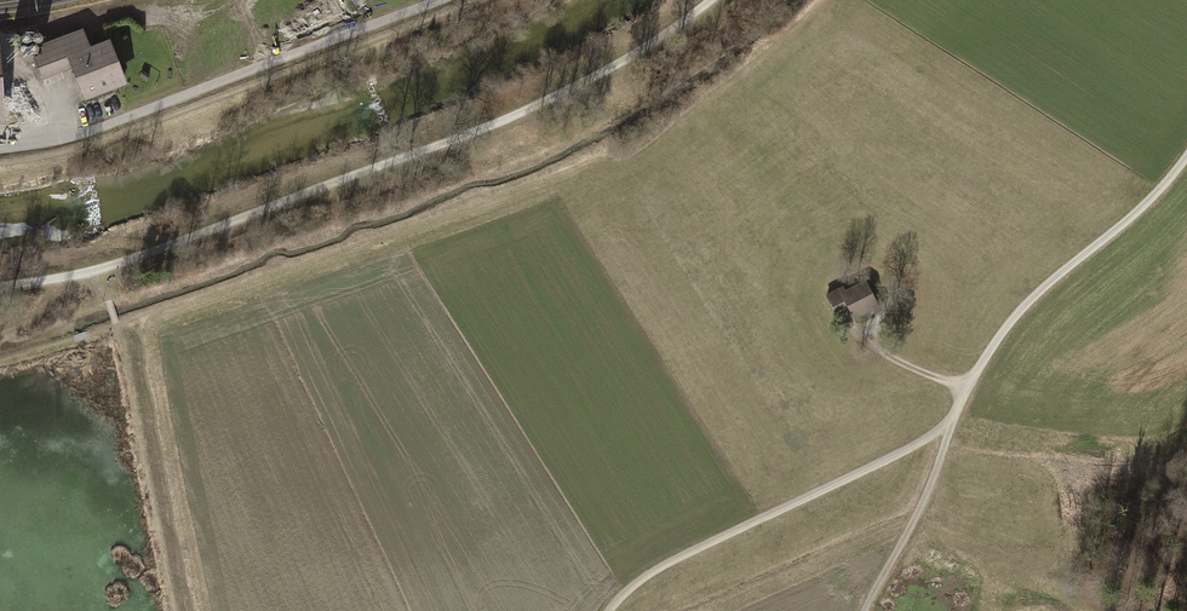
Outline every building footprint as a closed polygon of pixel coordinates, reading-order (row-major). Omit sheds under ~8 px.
[(86,32),(34,49),(45,80),(77,69),(86,97),(127,84),(112,39),(91,47),(86,32)] [(826,296),(838,319),(853,312),(859,325),(889,310),(883,298),(879,300),(869,281),(848,291),(846,286),(826,296)]
